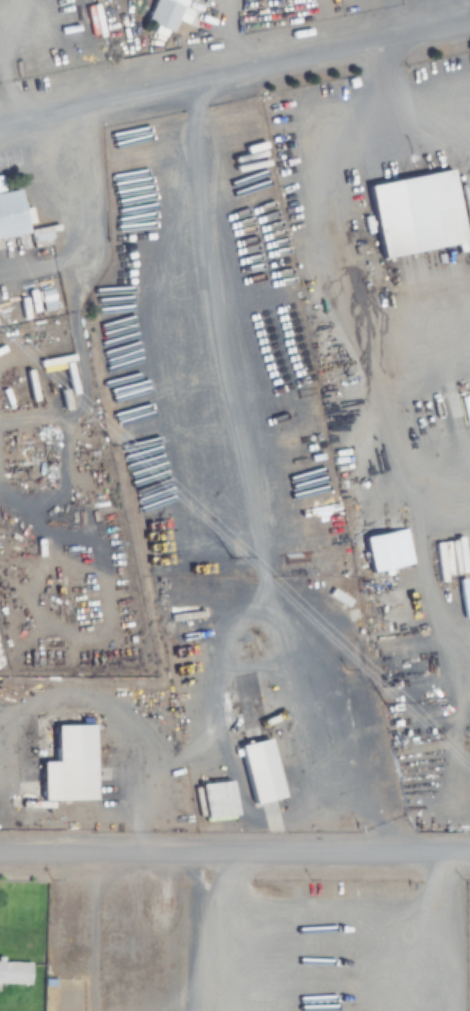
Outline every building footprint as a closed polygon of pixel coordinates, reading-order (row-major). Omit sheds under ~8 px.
[(170,34),(176,19),(181,21),(186,9),(181,8),(184,0),(151,0),(142,23),(170,34)] [(364,184),(377,258),(454,245),(455,253),(463,251),(450,170),(364,184)] [(17,189),(2,191),(0,175),(0,237),(23,234),(17,189)] [(54,310),(51,290),(36,292),(39,312),(54,310)] [(395,568),(390,531),(362,535),(367,572),(395,568)] [(90,725),(39,725),(39,802),(90,801),(90,725)] [(281,798),(268,739),(237,745),(249,804),(281,798)] [(30,963),(0,963),(0,988),(2,988),(2,985),(30,985),(30,963)]
